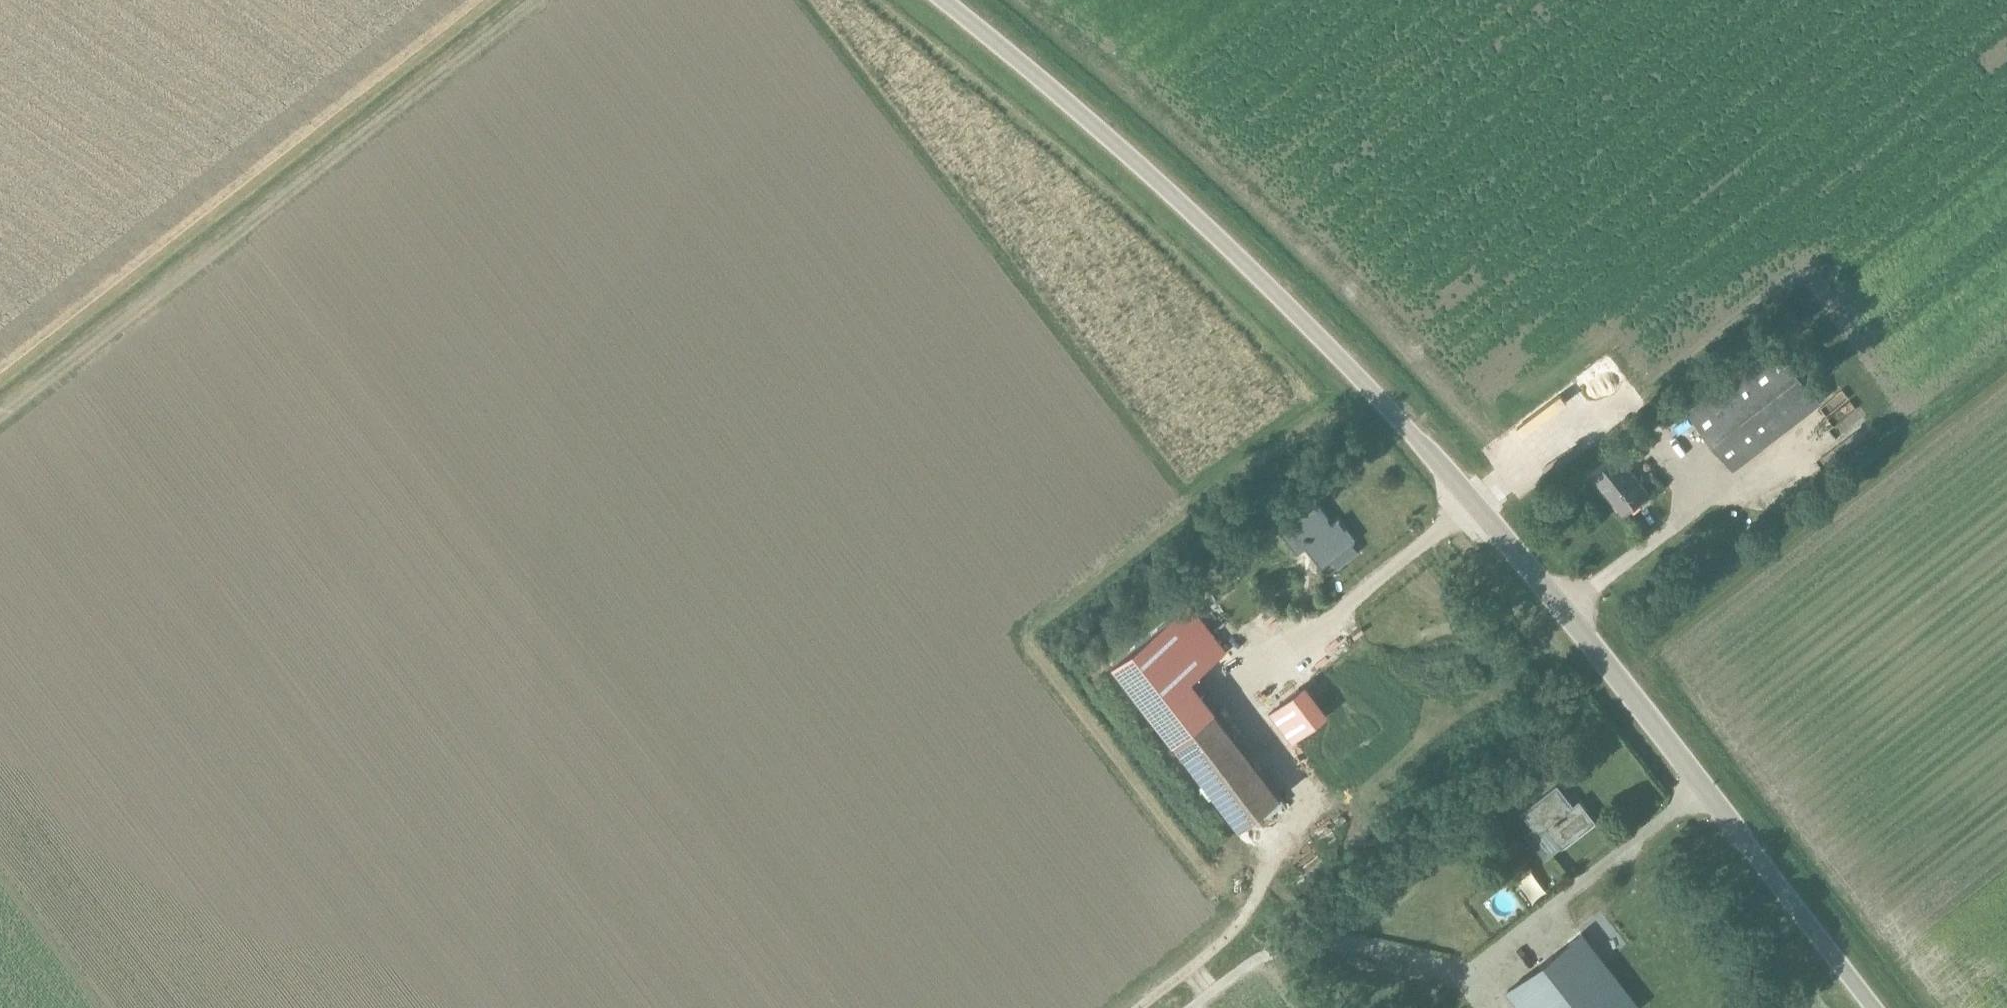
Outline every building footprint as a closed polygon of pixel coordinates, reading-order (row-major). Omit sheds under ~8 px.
[(1733,468),(1820,401),(1775,342),(1688,409),(1733,468)] [(1622,513),(1648,492),(1617,453),(1591,473),(1622,513)] [(1574,501),(1574,517),(1588,517),(1588,501),(1574,501)] [(1321,567),(1355,541),(1338,520),(1332,524),(1316,504),(1281,532),(1297,553),(1305,547),(1321,567)] [(1150,711),(1192,679),(1227,652),(1190,604),(1113,663),(1150,711)] [(1334,650),(1260,706),(1316,781),(1390,724),(1334,650)] [(1280,795),(1214,711),(1175,742),(1207,783),(1200,789),(1209,801),(1217,795),(1240,826),(1280,795)] [(1562,848),(1595,822),(1579,800),(1573,805),(1557,784),(1522,812),(1538,833),(1546,827),(1562,848)] [(1638,1007),(1582,934),(1509,990),(1523,1007),(1637,1007),(1638,1007)]
